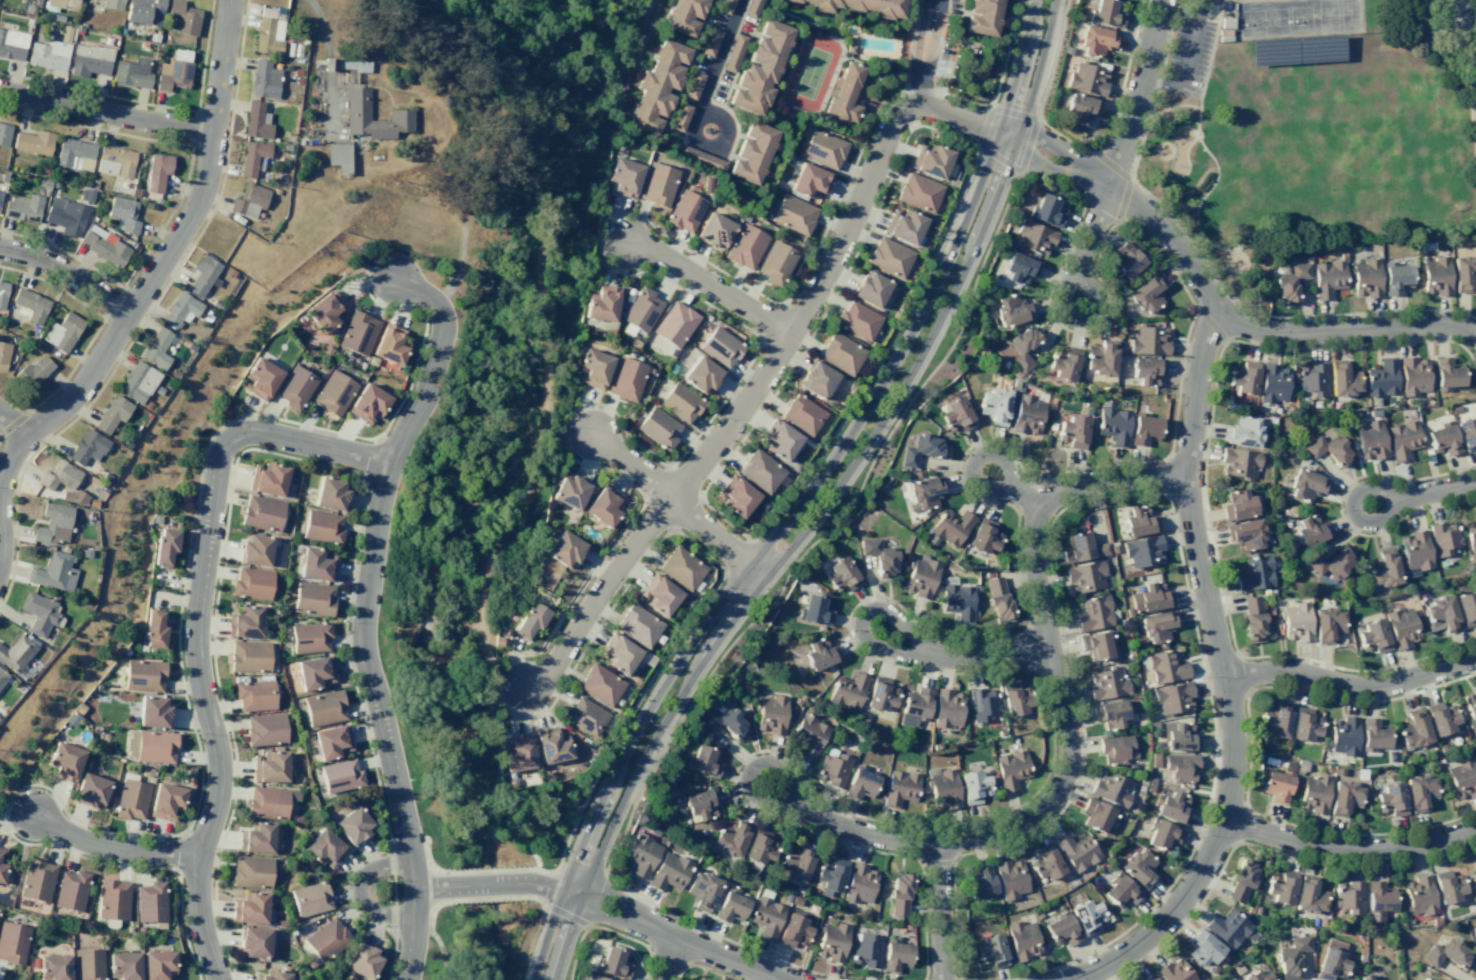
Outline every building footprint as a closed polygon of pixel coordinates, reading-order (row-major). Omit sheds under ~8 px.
[(46,5),(77,11),(79,0),(47,0),(46,5)] [(103,0),(102,8),(122,10),(123,0),(103,0)] [(124,20),(159,27),(164,0),(128,0),(124,20)] [(182,7),(183,0),(182,0),(170,0),(167,18),(177,20),(175,33),(196,36),(200,10),(182,7)] [(692,38),(698,21),(699,21),(707,0),(674,0),(664,28),(692,38)] [(733,0),(722,0),(718,11),(729,14),(733,0)] [(743,15),(754,19),(761,0),(749,0),(743,15)] [(904,0),(778,0),(812,4),(811,11),(831,13),(832,8),(871,12),(871,17),(902,20),(904,0)] [(1002,0),(969,0),(968,13),(967,13),(964,32),(997,37),(1002,0)] [(1094,9),(1096,0),(1116,0),(1113,11),(1123,13),(1120,28),(1088,20),(1091,8),(1094,9)] [(282,19),(257,18),(256,53),(281,54),(282,19)] [(792,28),(763,18),(758,35),(756,35),(747,62),(744,61),(735,87),(733,87),(727,105),(761,116),(771,88),(771,89),(792,28)] [(1115,48),(1118,33),(1084,24),(1083,31),(1081,30),(1079,38),(1081,38),(1079,45),(1083,46),(1082,54),(1101,58),(1103,49),(1107,50),(1108,46),(1115,48)] [(22,62),(28,35),(0,28),(0,57),(22,62)] [(711,58),(721,33),(710,28),(700,53),(711,58)] [(626,125),(655,135),(661,118),(664,120),(674,93),(675,93),(684,67),(690,49),(661,38),(648,72),(641,70),(635,88),(639,89),(626,125)] [(69,44),(48,40),(47,45),(30,42),(26,65),(65,72),(69,44)] [(68,74),(87,78),(88,72),(107,76),(113,50),(75,43),(68,74)] [(1075,49),(1074,55),(1063,52),(1065,46),(1075,49)] [(133,63),(116,60),(111,82),(149,90),(152,73),(147,72),(149,60),(134,56),(133,63)] [(370,61),(370,72),(354,72),(354,69),(335,68),(335,71),(323,71),(323,67),(314,67),(314,59),(324,60),(324,58),(337,58),(337,60),(370,61)] [(156,90),(168,92),(169,86),(189,88),(191,63),(159,60),(156,90)] [(249,95),(277,99),(281,70),(269,68),(270,62),(254,60),(249,95)] [(855,105),(861,86),(858,85),(864,66),(845,60),(840,77),(835,76),(823,115),(855,125),(861,107),(855,105)] [(1076,62),(1080,63),(1081,60),(1088,62),(1087,65),(1108,71),(1105,80),(1102,79),(1102,80),(1107,82),(1103,97),(1066,86),(1070,72),(1073,72),(1076,62)] [(703,75),(693,71),(684,97),(694,100),(703,75)] [(389,110),(413,110),(413,132),(394,132),(394,138),(368,138),(368,135),(346,135),(346,87),(370,87),(370,120),(389,120),(389,110)] [(1070,92),(1102,101),(1097,117),(1088,114),(1088,115),(1089,116),(1086,126),(1068,120),(1071,109),(1065,107),(1070,92)] [(269,113),(262,113),(264,102),(248,100),(243,136),(270,139),(272,124),(268,123),(269,113)] [(681,132),(691,107),(680,103),(670,128),(681,132)] [(727,175),(758,186),(777,130),(748,120),(742,137),(741,137),(734,158),(733,157),(727,175)] [(7,147),(11,125),(0,123),(0,145),(7,147)] [(800,157),(836,170),(847,142),(810,128),(800,157)] [(54,133),(36,130),(35,135),(16,131),(12,148),(49,156),(54,133)] [(95,145),(60,138),(55,165),(90,172),(95,145)] [(271,145),(244,141),(239,176),(254,178),(257,156),(269,158),(271,145)] [(910,168),(942,180),(952,152),(930,143),(928,147),(919,143),(910,168)] [(327,145),(350,145),(350,175),(337,175),(338,165),(327,165),(327,145)] [(135,151),(102,146),(98,173),(131,177),(135,151)] [(171,175),(172,155),(149,154),(147,192),(162,193),(163,174),(171,175)] [(643,166),(614,157),(607,180),(615,183),(612,193),(633,199),(643,166)] [(669,207),(677,169),(648,162),(639,200),(669,207)] [(790,191),(812,198),(815,192),(825,195),(832,173),(799,163),(790,191)] [(943,185),(906,172),(896,200),(932,214),(943,185)] [(254,219),(257,208),(264,210),(269,190),(244,182),(238,200),(232,198),(228,211),(254,219)] [(666,223),(693,233),(705,199),(679,190),(666,223)] [(771,221),(806,236),(818,209),(782,193),(771,221)] [(1062,200),(1037,193),(1030,219),(1059,227),(1064,211),(1060,210),(1062,200)] [(39,222),(42,196),(29,194),(28,199),(5,197),(2,218),(39,222)] [(43,221),(62,227),(60,233),(78,239),(88,207),(51,196),(43,221)] [(139,222),(133,220),(138,202),(112,196),(107,216),(122,220),(120,231),(136,235),(139,222)] [(925,220),(894,206),(881,232),(913,247),(925,220)] [(724,250),(735,223),(707,212),(696,239),(724,250)] [(1044,256),(1048,246),(1052,247),(1057,233),(1021,219),(1011,244),(1044,256)] [(724,257),(750,271),(768,236),(742,223),(724,257)] [(120,268),(131,248),(89,224),(78,243),(120,268)] [(914,252),(878,236),(866,264),(902,280),(914,252)] [(780,286),(798,252),(772,239),(755,273),(780,286)] [(1127,280),(1145,262),(1126,241),(1107,258),(1127,280)] [(1035,279),(1041,262),(1009,252),(1003,270),(1008,272),(1006,280),(1016,283),(1016,284),(1024,286),(1028,276),(1035,279)] [(200,299),(222,265),(202,253),(192,269),(197,272),(186,290),(200,299)] [(1422,261),(1423,295),(1450,294),(1449,256),(1433,256),(1433,261),(1422,261)] [(1471,281),(1475,281),(1475,257),(1453,258),(1455,293),(1471,292),(1471,281)] [(1381,297),(1379,258),(1363,259),(1363,263),(1352,263),(1353,295),(1366,295),(1366,297),(1381,297)] [(1344,262),(1314,263),(1314,300),(1330,299),(1330,289),(1345,288),(1344,262)] [(1310,278),(1309,263),(1289,264),(1289,266),(1275,267),(1277,302),(1297,300),(1296,279),(1310,278)] [(1411,288),(1411,263),(1384,264),(1385,295),(1400,295),(1400,288),(1411,288)] [(864,277),(861,276),(851,296),(878,309),(891,282),(867,270),(864,277)] [(1163,302),(1156,295),(1165,287),(1153,272),(1127,294),(1145,316),(1163,302)] [(584,318),(614,322),(619,288),(598,285),(596,295),(587,293),(584,318)] [(40,326),(50,300),(16,288),(11,302),(30,309),(26,321),(40,326)] [(343,319),(324,334),(305,311),(331,289),(345,305),(337,312),(343,319)] [(189,325),(201,303),(178,291),(161,322),(175,329),(180,319),(189,325)] [(1030,299),(1018,302),(1015,293),(993,299),(1001,327),(1035,316),(1030,299)] [(699,317),(674,299),(651,332),(677,349),(699,317)] [(869,342),(882,316),(850,300),(844,312),(840,310),(833,324),(869,342)] [(381,322),(366,356),(338,345),(354,309),(370,316),(369,317),(381,322)] [(83,320),(65,311),(58,326),(50,322),(41,342),(68,354),(83,320)] [(410,343),(401,365),(373,354),(386,322),(406,330),(402,340),(410,343)] [(1022,374),(1034,365),(1024,353),(1040,339),(1028,324),(1006,342),(1016,354),(1010,359),(1022,374)] [(727,369),(744,347),(715,325),(698,348),(727,369)] [(170,358),(161,353),(172,333),(158,326),(140,357),(163,370),(170,358)] [(1167,327),(1133,326),(1133,337),(1130,337),(1129,353),(1167,354),(1167,327)] [(851,377),(866,351),(832,331),(817,357),(851,377)] [(5,370),(10,344),(0,342),(0,369),(5,370)] [(1115,343),(1100,342),(1100,349),(1086,348),(1085,374),(1115,375),(1115,343)] [(1048,369),(1054,370),(1052,377),(1073,382),(1080,351),(1065,347),(1064,354),(1052,351),(1048,369)] [(602,390),(613,357),(584,348),(573,381),(602,390)] [(29,367),(26,364),(15,373),(29,389),(54,367),(43,355),(29,367)] [(707,395),(721,369),(696,355),(681,381),(707,395)] [(647,365),(618,356),(606,393),(635,402),(647,365)] [(1400,357),(1401,396),(1418,396),(1417,392),(1428,391),(1427,359),(1416,360),(1416,356),(1400,357)] [(258,357),(283,373),(264,402),(242,387),(246,382),(250,384),(252,382),(245,377),(258,357)] [(1435,358),(1436,389),(1463,388),(1462,364),(1451,364),(1450,357),(1435,358)] [(1138,386),(1157,386),(1157,375),(1163,375),(1164,359),(1132,358),(1132,378),(1138,378),(1138,386)] [(1379,359),(1380,369),(1365,369),(1366,396),(1397,395),(1396,358),(1379,359)] [(117,391),(142,405),(160,373),(134,359),(117,391)] [(823,400),(838,375),(813,359),(797,385),(823,400)] [(1241,368),(1230,366),(1228,385),(1235,386),(1234,392),(1255,395),(1259,363),(1242,360),(1241,368)] [(1360,394),(1360,370),(1346,371),(1346,360),(1330,361),(1331,395),(1360,394)] [(294,364),(318,379),(297,412),(284,404),(286,401),(275,394),(294,364)] [(1286,401),(1289,367),(1262,364),(1259,403),(1273,404),(1274,400),(1286,401)] [(1298,365),(1299,391),(1311,391),(1312,397),(1327,396),(1325,364),(1298,365)] [(333,368),(359,385),(337,418),(323,409),(323,408),(312,401),(333,368)] [(658,405),(689,424),(704,400),(673,381),(658,405)] [(379,418),(391,398),(366,382),(348,411),(370,425),(375,416),(379,418)] [(989,425),(1007,426),(1009,391),(981,389),(979,414),(990,415),(989,425)] [(826,414),(796,393),(780,416),(810,437),(826,414)] [(1038,436),(1044,402),(1034,400),(1035,396),(1019,393),(1011,431),(1038,436)] [(133,405),(113,394),(94,427),(108,435),(117,419),(123,423),(133,405)] [(943,403),(946,412),(941,414),(947,431),(959,427),(960,431),(974,426),(964,396),(943,403)] [(667,452),(677,439),(674,437),(681,427),(653,405),(635,428),(667,452)] [(1130,411),(1099,408),(1097,435),(1112,436),(1111,446),(1126,448),(1130,411)] [(1158,441),(1161,417),(1135,413),(1130,444),(1146,447),(1147,440),(1158,441)] [(1060,421),(1057,440),(1069,442),(1068,447),(1084,450),(1089,418),(1068,415),(1067,422),(1060,421)] [(1224,444),(1258,446),(1260,417),(1237,416),(1236,428),(1225,427),(1224,444)] [(1475,422),(1474,416),(1456,420),(1463,450),(1475,447),(1475,422)] [(1360,461),(1387,456),(1380,418),(1364,421),(1365,425),(1354,427),(1360,461)] [(802,438),(775,419),(758,443),(785,462),(802,438)] [(1393,463),(1408,460),(1407,450),(1421,447),(1416,420),(1386,426),(1393,463)] [(1443,450),(1445,456),(1459,452),(1452,424),(1426,430),(1431,453),(1443,450)] [(67,458),(81,467),(88,456),(97,462),(109,442),(87,427),(67,458)] [(1335,467),(1352,457),(1338,433),(1322,443),(1318,435),(1303,445),(1311,459),(1324,451),(1335,467)] [(902,446),(899,466),(915,468),(917,454),(941,458),(944,439),(916,434),(913,448),(902,446)] [(736,471),(767,495),(786,471),(754,447),(736,471)] [(1261,452),(1222,448),(1220,462),(1223,463),(1222,475),(1254,479),(1255,467),(1259,468),(1261,452)] [(37,484),(52,491),(56,482),(72,490),(82,471),(57,459),(49,474),(43,471),(37,484)] [(254,464),(249,489),(282,497),(288,467),(265,462),(263,470),(260,470),(261,465),(254,464)] [(1310,502),(1312,494),(1321,496),(1326,477),(1295,468),(1287,496),(1310,502)] [(759,496),(732,474),(713,498),(740,519),(759,496)] [(905,484),(912,511),(938,505),(935,496),(944,493),(939,475),(905,484)] [(349,491),(344,512),(314,505),(321,476),(348,482),(346,490),(349,491)] [(561,476),(550,498),(578,511),(590,485),(570,476),(569,479),(561,476)] [(612,508),(621,496),(603,483),(583,511),(608,529),(619,513),(612,508)] [(61,499),(84,505),(87,495),(64,489),(61,499)] [(1252,495),(1246,496),(1244,489),(1226,492),(1228,503),(1221,505),(1224,521),(1256,514),(1252,495)] [(240,524),(279,532),(285,502),(248,494),(245,506),(244,506),(240,524)] [(73,507),(44,502),(41,516),(47,517),(45,529),(34,527),(32,539),(66,546),(73,507)] [(1126,536),(1152,533),(1150,516),(1147,516),(1146,505),(1128,508),(1129,516),(1124,517),(1126,536)] [(344,529),(341,544),(303,537),(308,509),(343,515),(341,528),(344,529)] [(954,549),(975,518),(963,509),(956,519),(943,510),(929,531),(954,549)] [(161,523),(162,515),(154,514),(153,522),(161,523)] [(1293,528),(1301,547),(1332,535),(1326,519),(1318,522),(1314,514),(1297,521),(1298,526),(1293,528)] [(996,524),(981,517),(966,545),(985,555),(988,548),(994,552),(1003,535),(993,530),(996,524)] [(1265,547),(1259,519),(1225,525),(1228,541),(1237,539),(1239,552),(1265,547)] [(1430,525),(1434,558),(1450,556),(1449,548),(1460,546),(1457,521),(1430,525)] [(1465,526),(1468,551),(1475,550),(1475,525),(1465,526)] [(162,527),(180,529),(177,551),(172,550),(169,567),(161,566),(161,564),(154,564),(158,534),(161,535),(162,527)] [(1097,558),(1094,543),(1086,544),(1083,528),(1074,530),(1075,534),(1066,535),(1068,547),(1061,548),(1064,563),(1097,558)] [(545,554),(570,570),(586,545),(560,529),(545,554)] [(1432,566),(1425,529),(1410,532),(1410,535),(1399,538),(1405,572),(1432,566)] [(269,565),(274,536),(246,532),(245,540),(242,540),(239,561),(269,565)] [(1159,535),(1124,542),(1129,570),(1164,563),(1159,535)] [(880,548),(879,539),(860,539),(860,555),(875,555),(876,577),(896,576),(895,548),(880,548)] [(1098,557),(1109,555),(1106,542),(1095,544),(1098,557)] [(688,592),(706,569),(675,545),(657,568),(688,592)] [(338,554),(334,580),(301,576),(305,546),(328,549),(327,558),(331,558),(331,554),(338,554)] [(1325,561),(1317,552),(1305,563),(1317,576),(1326,569),(1335,579),(1354,561),(1341,547),(1325,561)] [(1400,582),(1393,548),(1374,551),(1375,562),(1366,563),(1371,588),(1400,582)] [(76,570),(70,568),(73,556),(49,549),(44,570),(29,567),(26,581),(71,592),(76,570)] [(941,562),(915,554),(903,591),(929,599),(941,562)] [(1274,586),(1270,556),(1242,559),(1244,574),(1236,575),(1238,591),(1274,586)] [(822,571),(834,592),(845,586),(848,592),(861,584),(847,558),(822,571)] [(1071,594),(1104,588),(1102,576),(1105,575),(1102,560),(1065,567),(1071,594)] [(233,579),(231,595),(270,600),(274,571),(239,567),(237,580),(233,579)] [(667,616),(682,591),(652,574),(637,599),(667,616)] [(987,579),(992,624),(1010,622),(1004,576),(987,579)] [(1143,583),(1144,592),(1130,594),(1133,613),(1167,608),(1162,580),(1143,583)] [(335,598),(332,616),(294,611),(298,581),(335,585),(334,598),(335,598)] [(972,623),(973,585),(943,584),(942,611),(957,612),(956,622),(972,623)] [(18,608),(34,615),(27,632),(44,638),(50,622),(56,625),(60,614),(53,611),(56,602),(25,590),(18,608)] [(1475,590),(1455,596),(1464,627),(1475,623),(1475,593),(1475,590)] [(801,622),(829,625),(831,610),(822,609),(824,597),(804,594),(801,622)] [(1077,633),(1113,625),(1107,594),(1081,600),(1084,615),(1074,617),(1077,633)] [(1241,598),(1247,643),(1266,641),(1261,595),(1241,598)] [(1445,633),(1461,628),(1451,595),(1421,605),(1430,632),(1443,628),(1445,633)] [(548,610),(530,602),(515,635),(526,640),(532,627),(539,631),(548,610)] [(614,628),(647,649),(664,624),(631,602),(614,628)] [(1311,639),(1309,602),(1293,602),(1293,606),(1282,607),(1284,641),(1311,639)] [(263,606),(262,636),(227,636),(228,614),(238,614),(238,606),(263,606)] [(155,608),(164,610),(161,626),(166,627),(163,648),(146,645),(147,638),(144,638),(148,608),(155,609),(155,608)] [(1332,643),(1332,633),(1344,633),(1343,608),(1314,609),(1315,644),(1332,643)] [(1411,608),(1399,612),(1398,608),(1384,612),(1395,650),(1410,646),(1409,642),(1420,639),(1411,608)] [(1146,644),(1169,639),(1167,630),(1175,629),(1171,610),(1140,616),(1146,644)] [(1375,654),(1391,649),(1381,618),(1362,624),(1364,630),(1356,633),(1362,650),(1373,647),(1375,654)] [(292,625),(331,621),(332,637),(328,637),(330,650),(294,654),(292,625)] [(1089,650),(1090,661),(1111,658),(1108,631),(1078,635),(1080,651),(1089,650)] [(37,643),(18,632),(8,649),(0,645),(0,662),(19,674),(37,643)] [(605,663),(624,676),(641,652),(613,632),(600,650),(609,657),(605,663)] [(804,653),(809,670),(839,662),(834,645),(827,647),(824,638),(806,643),(809,652),(804,653)] [(230,670),(269,671),(270,640),(232,639),(232,652),(230,652),(230,670)] [(1147,654),(1153,684),(1189,677),(1186,661),(1175,663),(1172,649),(1147,654)] [(331,655),(336,681),(329,683),(328,678),(324,678),(326,687),(303,691),(298,661),(331,655)] [(164,679),(166,662),(127,659),(125,689),(162,692),(163,679),(164,679)] [(610,708),(625,682),(591,662),(576,689),(610,708)] [(1089,673),(1092,685),(1088,686),(1091,701),(1129,694),(1126,677),(1122,678),(1120,667),(1089,673)] [(8,676),(0,669),(0,686),(8,676)] [(827,702),(857,711),(868,676),(854,672),(851,681),(836,676),(827,702)] [(894,708),(898,688),(888,686),(889,679),(872,676),(866,708),(885,711),(886,706),(894,708)] [(236,698),(234,683),(274,680),(276,709),(240,711),(239,698),(236,698)] [(1002,684),(1005,716),(1026,714),(1026,706),(1031,706),(1030,687),(1019,688),(1018,682),(1002,684)] [(1152,687),(1154,704),(1159,703),(1160,714),(1193,710),(1190,683),(1152,687)] [(932,689),(917,686),(916,693),(905,692),(899,725),(915,727),(916,720),(927,722),(932,689)] [(988,721),(987,714),(998,713),(996,688),(969,691),(972,723),(988,721)] [(1473,689),(1473,693),(1462,696),(1469,727),(1475,726),(1475,688),(1473,689)] [(342,689),(345,706),(344,707),(347,718),(311,727),(304,698),(342,689)] [(963,691),(936,690),(934,726),(961,727),(963,691)] [(168,706),(169,698),(141,696),(139,725),(169,727),(171,706),(168,706)] [(784,733),(786,697),(759,696),(757,732),(784,733)] [(565,721),(598,735),(608,711),(576,697),(565,721)] [(1122,728),(1121,719),(1127,719),(1124,700),(1092,704),(1095,722),(1102,720),(1104,730),(1122,728)] [(1442,707),(1440,701),(1425,705),(1434,737),(1461,729),(1454,704),(1442,707)] [(1269,711),(1262,710),(1258,734),(1286,738),(1291,708),(1270,704),(1269,711)] [(712,709),(697,723),(708,735),(719,724),(737,743),(751,729),(729,706),(718,716),(712,709)] [(1313,708),(1294,707),(1292,739),(1310,741),(1311,736),(1320,736),(1321,717),(1312,716),(1313,708)] [(1431,741),(1421,707),(1405,712),(1409,722),(1396,726),(1403,749),(1431,741)] [(249,746),(288,742),(285,711),(247,716),(248,728),(247,728),(249,746)] [(792,735),(803,741),(797,752),(814,760),(830,727),(803,714),(792,735)] [(1357,717),(1342,716),(1342,720),(1330,720),(1330,752),(1340,752),(1340,756),(1357,756),(1357,717)] [(1361,751),(1374,751),(1374,748),(1388,748),(1388,725),(1378,725),(1378,718),(1362,717),(1361,751)] [(1194,751),(1195,723),(1165,722),(1164,750),(1194,751)] [(314,731),(348,724),(353,750),(347,751),(346,746),(342,747),(344,756),(321,761),(314,731)] [(540,763),(571,759),(567,734),(557,735),(556,727),(536,730),(540,763)] [(138,730),(178,733),(176,751),(175,751),(174,763),(136,760),(136,756),(129,755),(129,750),(127,750),(128,738),(130,738),(131,732),(138,732),(138,730)] [(506,772),(535,769),(532,733),(507,736),(508,750),(504,751),(506,772)] [(1100,737),(1102,764),(1127,763),(1127,758),(1134,758),(1133,736),(1100,737)] [(56,741),(63,744),(63,742),(72,745),(72,746),(85,751),(74,784),(53,777),(56,767),(48,764),(56,741)] [(717,779),(721,764),(711,761),(715,749),(695,743),(686,769),(717,779)] [(841,789),(853,758),(827,748),(816,777),(828,782),(827,784),(841,789)] [(254,755),(254,782),(287,782),(288,751),(264,751),(264,760),(260,760),(260,755),(254,755)] [(1001,792),(1017,790),(1015,779),(1030,777),(1026,751),(995,755),(1001,792)] [(1198,755),(1165,754),(1164,770),(1171,770),(1171,782),(1195,782),(1195,771),(1198,771),(1198,755)] [(1471,756),(1455,760),(1457,765),(1446,768),(1455,801),(1475,795),(1475,774),(1471,756)] [(361,770),(365,785),(327,794),(321,766),(355,758),(358,770),(361,770)] [(145,767),(153,769),(151,778),(143,776),(145,767)] [(879,776),(853,768),(844,796),(859,801),(861,795),(872,798),(879,776)] [(960,807),(955,768),(939,770),(939,774),(929,776),(934,808),(946,806),(946,809),(960,807)] [(900,799),(915,802),(920,775),(890,769),(883,806),(898,808),(900,799)] [(1124,808),(1135,783),(1101,769),(1091,794),(1124,808)] [(964,805),(981,803),(980,796),(991,795),(988,775),(980,776),(980,770),(960,773),(964,805)] [(1292,775),(1265,771),(1261,792),(1272,794),(1270,802),(1287,805),(1292,775)] [(83,772),(111,782),(102,809),(94,806),(93,808),(73,801),(83,772)] [(1330,777),(1302,774),(1299,807),(1309,808),(1308,813),(1326,815),(1330,777)] [(1434,774),(1405,778),(1410,813),(1427,811),(1426,801),(1437,799),(1434,774)] [(123,778),(151,785),(143,820),(130,817),(129,820),(114,817),(123,778)] [(1330,815),(1346,817),(1347,807),(1360,808),(1363,784),(1333,781),(1330,815)] [(149,816),(157,782),(171,785),(171,784),(180,786),(180,788),(186,789),(181,813),(173,811),(172,814),(177,815),(175,822),(149,816)] [(1377,812),(1390,812),(1390,816),(1405,815),(1403,783),(1382,785),(1382,792),(1376,793),(1377,812)] [(247,817),(287,820),(289,789),(251,786),(250,799),(249,799),(247,817)] [(695,814),(697,821),(716,815),(713,805),(719,803),(714,787),(683,796),(689,815),(695,814)] [(1188,796),(1162,788),(1154,815),(1185,824),(1190,808),(1185,807),(1188,796)] [(1105,834),(1115,809),(1087,797),(1081,811),(1087,814),(1082,825),(1105,834)] [(358,805),(375,827),(369,832),(370,834),(353,847),(335,823),(358,805)] [(1182,829),(1155,818),(1144,843),(1166,852),(1171,841),(1177,843),(1182,829)] [(737,857),(751,828),(736,821),(732,828),(721,823),(711,845),(737,857)] [(251,822),(275,824),(273,854),(238,851),(240,830),(250,831),(251,822)] [(331,870),(349,850),(323,828),(303,851),(321,866),(327,859),(330,862),(326,865),(331,870)] [(764,859),(771,862),(779,844),(768,840),(771,834),(756,828),(743,858),(762,865),(764,859)] [(635,864),(630,873),(645,880),(662,845),(634,832),(622,858),(635,864)] [(1072,874),(1101,859),(1087,834),(1072,842),(1068,835),(1055,841),(1072,874)] [(1047,880),(1064,873),(1051,843),(1035,850),(1039,858),(1030,862),(1037,879),(1045,876),(1047,880)] [(1118,866),(1145,891),(1156,879),(1147,871),(1156,862),(1137,845),(1118,866)] [(798,854),(784,851),(777,875),(805,883),(813,852),(799,849),(798,854)] [(679,890),(692,865),(665,850),(647,884),(661,891),(665,883),(679,890)] [(231,884),(271,888),(274,857),(235,854),(234,866),(233,866),(231,884)] [(1242,904),(1249,887),(1251,888),(1255,880),(1253,879),(1259,865),(1242,857),(1234,874),(1237,875),(1227,897),(1242,904)] [(57,865),(49,902),(19,896),(27,858),(45,862),(45,863),(57,865)] [(830,865),(820,862),(815,878),(822,881),(820,888),(839,893),(848,862),(832,858),(830,865)] [(994,864),(1003,900),(1029,893),(1020,858),(994,864)] [(870,904),(878,873),(866,870),(867,866),(852,862),(842,900),(858,904),(858,901),(870,904)] [(974,866),(976,879),(966,880),(969,899),(995,896),(991,864),(974,866)] [(1462,875),(1466,894),(1459,895),(1460,902),(1440,906),(1433,872),(1449,869),(1451,877),(1462,875)] [(90,873),(82,912),(54,906),(61,871),(74,873),(75,870),(90,873)] [(1283,870),(1298,873),(1292,904),(1272,900),(1274,894),(1266,892),(1270,874),(1281,877),(1283,870)] [(686,893),(696,896),(692,908),(710,913),(720,879),(693,871),(686,893)] [(1133,906),(1143,893),(1118,873),(1101,894),(1119,909),(1126,900),(1133,906)] [(910,875),(891,874),(890,916),(908,916),(910,875)] [(1303,874),(1318,877),(1317,883),(1321,885),(1320,889),(1329,891),(1324,915),(1295,908),(1303,874)] [(1429,875),(1437,913),(1423,916),(1422,912),(1411,915),(1410,910),(1407,911),(1405,904),(1408,903),(1404,883),(1414,881),(1415,883),(1416,883),(1415,878),(1429,875)] [(130,881),(128,919),(98,917),(100,878),(118,880),(118,881),(130,881)] [(329,895),(333,908),(299,917),(291,889),(326,879),(331,895),(329,895)] [(165,880),(167,920),(165,920),(155,921),(138,921),(137,885),(150,885),(150,881),(165,880)] [(1396,887),(1396,910),(1384,910),(1384,920),(1368,920),(1368,880),(1384,880),(1384,887),(1396,887)] [(1349,881),(1364,881),(1364,914),(1348,914),(1348,907),(1335,907),(1335,899),(1337,899),(1337,883),(1347,883),(1347,885),(1349,885),(1349,881)] [(727,923),(730,917),(740,922),(749,900),(725,890),(714,918),(727,923)] [(267,923),(269,893),(245,891),(244,899),(234,898),(232,920),(267,923)] [(786,906),(757,895),(747,921),(762,926),(759,934),(773,940),(786,906)] [(1099,929),(1096,923),(1106,919),(1098,901),(1090,905),(1088,899),(1070,907),(1083,937),(1099,929)] [(1232,909),(1252,926),(1243,937),(1241,935),(1240,936),(1242,937),(1232,949),(1204,926),(1214,914),(1222,921),(1232,909)] [(1067,946),(1081,940),(1067,911),(1042,923),(1053,946),(1064,941),(1067,946)] [(776,942),(792,948),(794,942),(805,946),(813,924),(787,914),(776,942)] [(343,925),(353,938),(321,962),(304,939),(334,916),(342,926),(343,925)] [(1313,917),(1320,919),(1318,926),(1311,924),(1313,917)] [(5,960),(0,959),(0,925),(1,920),(31,927),(22,965),(5,961),(5,960)] [(165,920),(165,928),(155,928),(155,921),(165,920)] [(1033,921),(1022,924),(1021,921),(1006,924),(1015,963),(1031,959),(1030,955),(1041,953),(1033,921)] [(823,924),(815,957),(842,963),(850,925),(835,922),(834,926),(823,924)] [(242,926),(272,928),(270,958),(242,955),(243,947),(240,947),(242,926)] [(1201,927),(1226,949),(1213,965),(1207,960),(1202,965),(1188,953),(1195,945),(1190,940),(1201,927)] [(979,964),(990,962),(992,968),(1008,964),(1000,933),(981,938),(983,944),(975,946),(979,964)] [(851,963),(863,964),(863,968),(879,968),(881,935),(853,934),(851,963)] [(1300,979),(1291,979),(1282,979),(1279,961),(1277,962),(1276,952),(1278,951),(1277,948),(1292,946),(1291,937),(1310,935),(1311,950),(1294,952),(1295,957),(1298,957),(1300,979)] [(1334,973),(1332,979),(1325,979),(1315,977),(1328,936),(1348,943),(1343,958),(1350,961),(1345,979),(1335,975),(1335,974),(1334,973)] [(1441,948),(1449,936),(1452,939),(1454,937),(1462,943),(1460,944),(1475,955),(1465,971),(1443,956),(1435,968),(1422,959),(1433,943),(1441,948)] [(913,943),(886,939),(882,971),(898,973),(899,966),(909,968),(913,943)] [(359,940),(379,949),(377,952),(384,956),(372,979),(346,967),(359,940)] [(630,964),(625,963),(628,951),(604,946),(599,973),(628,978),(630,964)] [(103,948),(74,949),(76,979),(104,979),(103,948)] [(172,979),(146,979),(145,952),(175,951),(176,975),(167,975),(167,979),(172,979)] [(140,952),(141,979),(119,979),(119,977),(110,977),(110,953),(140,952)] [(70,954),(39,955),(40,979),(49,979),(70,979),(70,954)] [(1194,971),(1200,979),(1163,979),(1156,970),(1168,961),(1171,965),(1173,964),(1172,963),(1180,957),(1192,973),(1194,971)] [(312,958),(317,964),(311,969),(306,962),(312,958)] [(1241,964),(1245,970),(1238,974),(1235,969),(1241,964)] [(293,973),(291,979),(255,979),(257,973),(267,976),(269,967),(293,973)] [(1267,971),(1274,979),(1241,979),(1257,969),(1261,975),(1267,971)]
